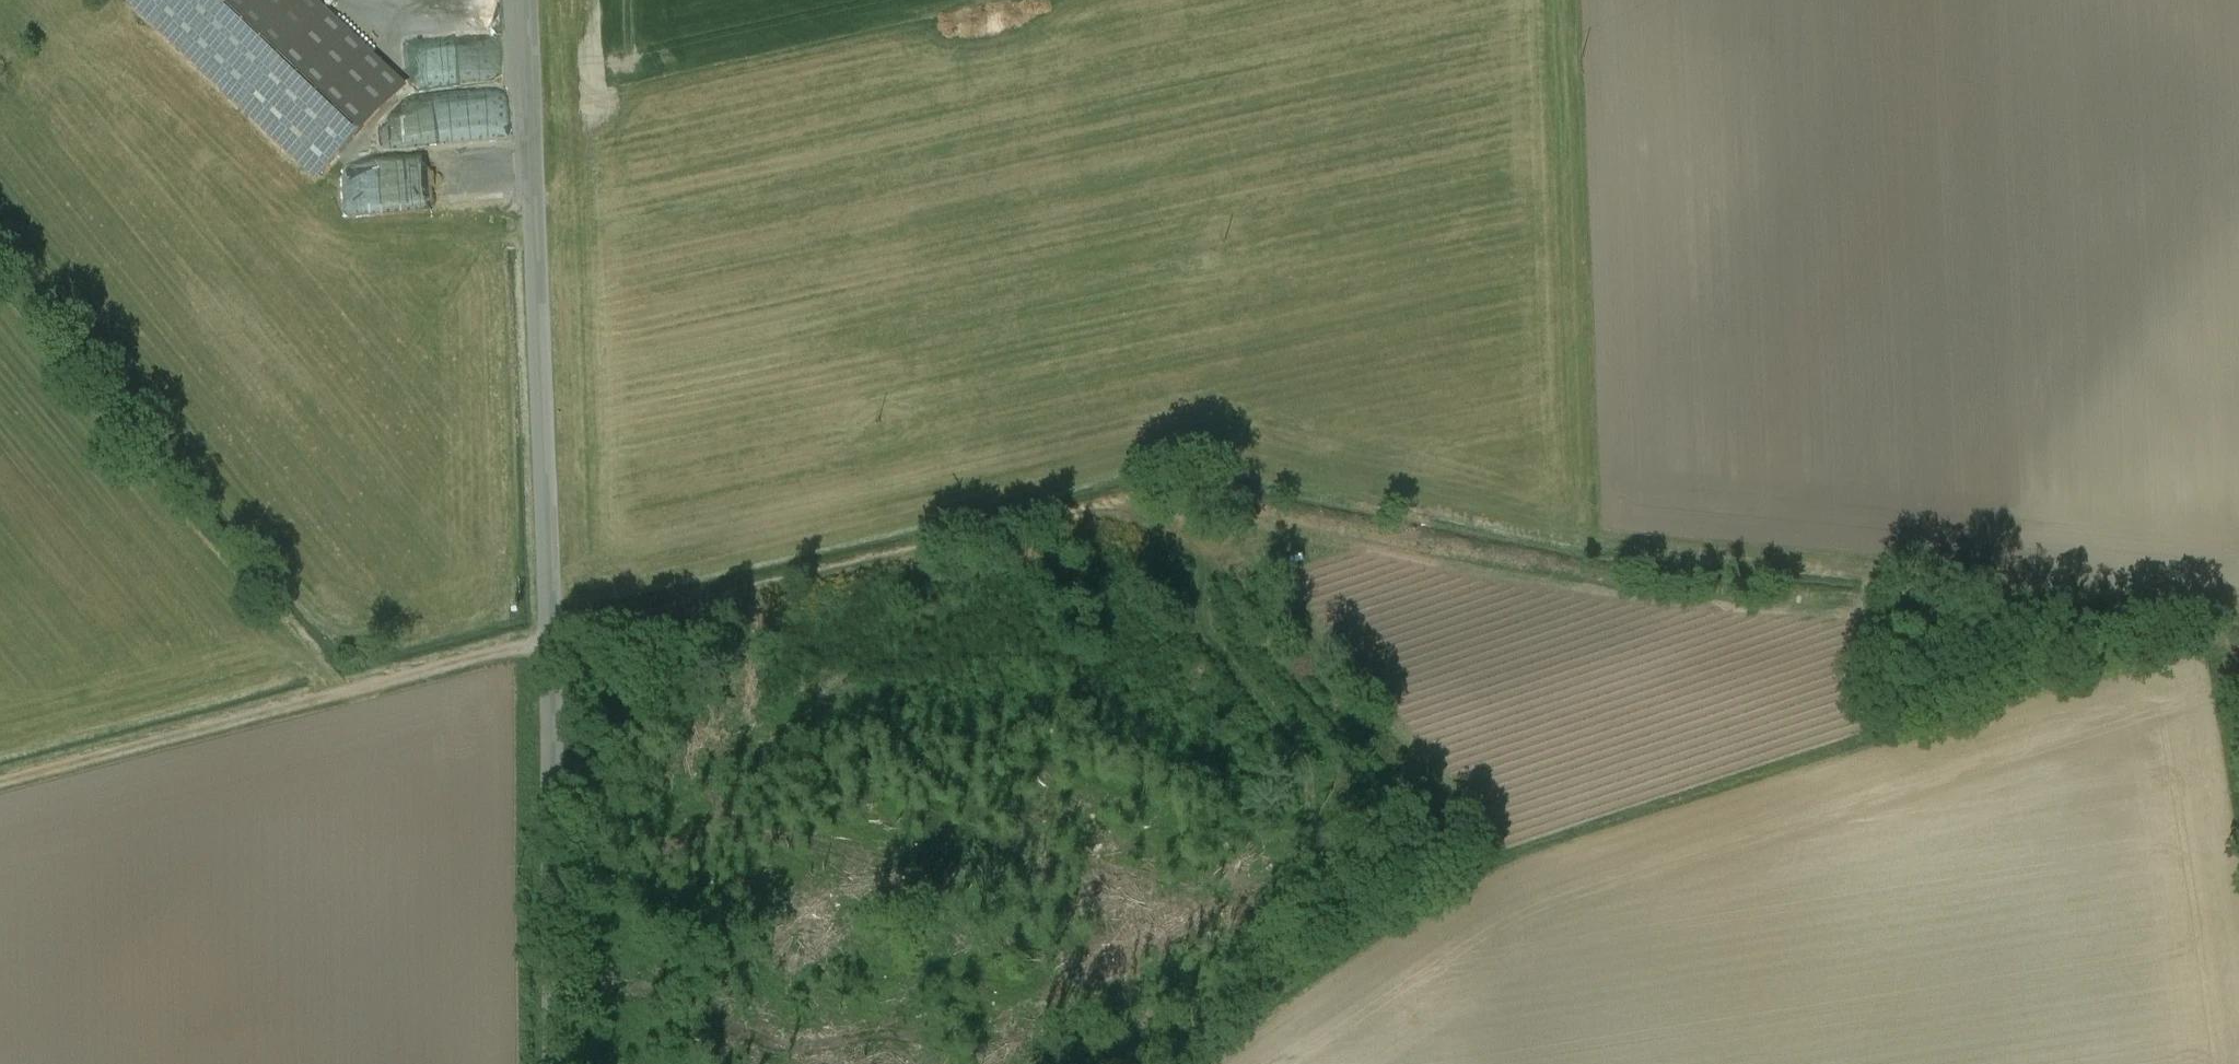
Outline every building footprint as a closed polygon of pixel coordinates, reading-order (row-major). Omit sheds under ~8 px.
[(133,0),(319,177),(337,159),(396,96),(296,0),(134,0),(133,0)]
